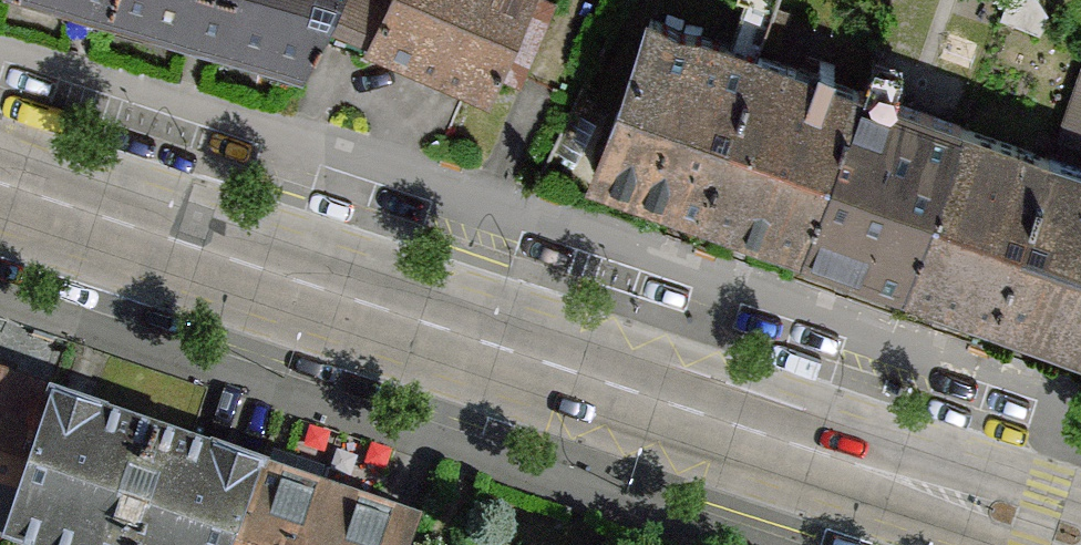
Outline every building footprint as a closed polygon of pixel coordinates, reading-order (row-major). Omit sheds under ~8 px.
[(187,19),(208,25),(224,30),(297,50),(318,12),(328,0),(119,0),(187,19)] [(368,40),(471,83),(489,90),(497,70),(523,81),(526,74),(556,0),(328,0),(318,12),(347,24),(371,34),(368,40)] [(678,200),(739,38),(730,34),(649,4),(588,166),(678,200)] [(678,200),(780,238),(841,76),(760,45),(739,38),(678,200)] [(841,76),(780,238),(891,279),(952,117),(890,94),(862,84),(841,76)] [(1042,151),(952,117),(891,279),(981,313),(1042,151)] [(1042,151),(981,313),(1080,350),(1080,165),(1042,151)] [(0,364),(0,531),(4,533),(56,383),(0,364)] [(56,383),(4,533),(43,544),(221,544),(258,453),(56,383)] [(221,544),(400,544),(402,541),(420,510),(394,501),(258,453),(221,544)]
